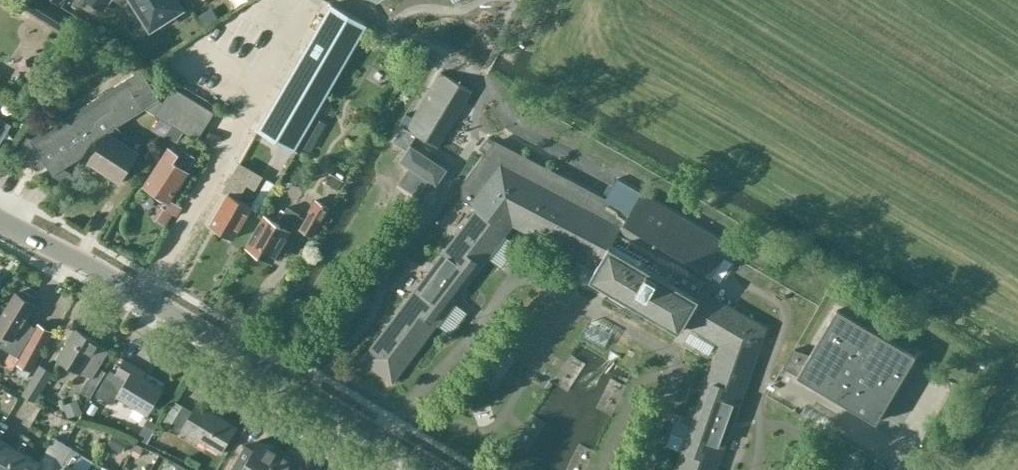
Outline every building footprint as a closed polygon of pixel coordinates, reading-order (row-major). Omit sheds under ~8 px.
[(24,8),(67,33),(75,19),(42,0),(29,0),(24,8)] [(103,9),(110,0),(90,0),(103,9)] [(143,15),(147,12),(156,25),(183,8),(178,0),(133,0),(143,15)] [(332,4),(259,130),(294,150),(367,24),(342,9),(344,5),(336,0),(334,5),(332,4)] [(146,108),(184,131),(197,139),(214,111),(173,86),(164,100),(161,98),(142,68),(31,137),(28,135),(16,156),(28,163),(29,161),(41,168),(47,164),(53,174),(84,155),(93,141),(107,132),(118,125),(146,108)] [(438,147),(465,102),(472,90),(442,72),(408,129),(438,147)] [(118,125),(107,132),(108,132),(90,160),(108,172),(106,174),(118,182),(119,183),(138,152),(139,153),(140,152),(118,138),(122,131),(118,125)] [(626,298),(680,330),(685,322),(721,342),(676,469),(718,469),(759,352),(764,339),(768,327),(707,291),(701,288),(705,282),(710,274),(714,276),(732,246),(619,180),(608,200),(494,143),(462,185),(476,195),(469,204),(476,209),(362,358),(393,381),(513,224),(596,268),(591,277),(626,298)] [(438,183),(447,169),(448,168),(411,145),(402,160),(438,183)] [(167,198),(169,199),(198,155),(183,146),(178,152),(170,147),(146,184),(155,190),(156,196),(162,200),(167,198)] [(248,183),(255,188),(262,175),(240,163),(225,190),(229,193),(211,224),(235,238),(253,207),(239,199),(248,183)] [(272,194),(283,176),(274,171),(263,189),(272,194)] [(316,199),(300,227),(314,235),(330,207),(316,199)] [(265,214),(247,245),(273,261),(301,214),(288,207),(279,223),(265,214)] [(21,294),(17,292),(0,320),(0,328),(9,334),(1,345),(18,356),(32,334),(22,328),(36,304),(34,302),(36,299),(35,296),(26,290),(23,291),(21,294)] [(811,355),(795,350),(785,368),(799,376),(876,422),(915,356),(838,310),(811,355)] [(38,323),(17,362),(31,369),(52,331),(38,323)] [(59,357),(82,372),(92,377),(83,393),(90,397),(106,371),(100,368),(110,351),(99,345),(100,343),(76,328),(59,357)] [(114,403),(118,396),(149,414),(165,388),(144,376),(147,371),(125,358),(117,372),(112,370),(98,394),(114,403)] [(41,364),(23,394),(36,402),(54,372),(41,364)] [(181,433),(184,429),(222,452),(237,427),(198,404),(194,411),(184,405),(172,427),(181,433)] [(74,422),(66,418),(41,462),(23,452),(31,438),(23,433),(15,447),(19,450),(7,469),(47,469),(74,422)] [(0,422),(0,469),(7,469),(19,450),(15,447),(1,440),(9,426),(1,421),(0,422)] [(73,467),(81,453),(73,448),(84,428),(74,422),(47,469),(78,469),(73,467)] [(283,452),(269,443),(268,445),(260,441),(254,451),(246,446),(232,469),(273,469),(283,452)] [(303,466),(295,462),(297,460),(283,452),(273,469),(301,469),(303,466)] [(103,466),(95,461),(89,469),(100,469),(103,466)]
